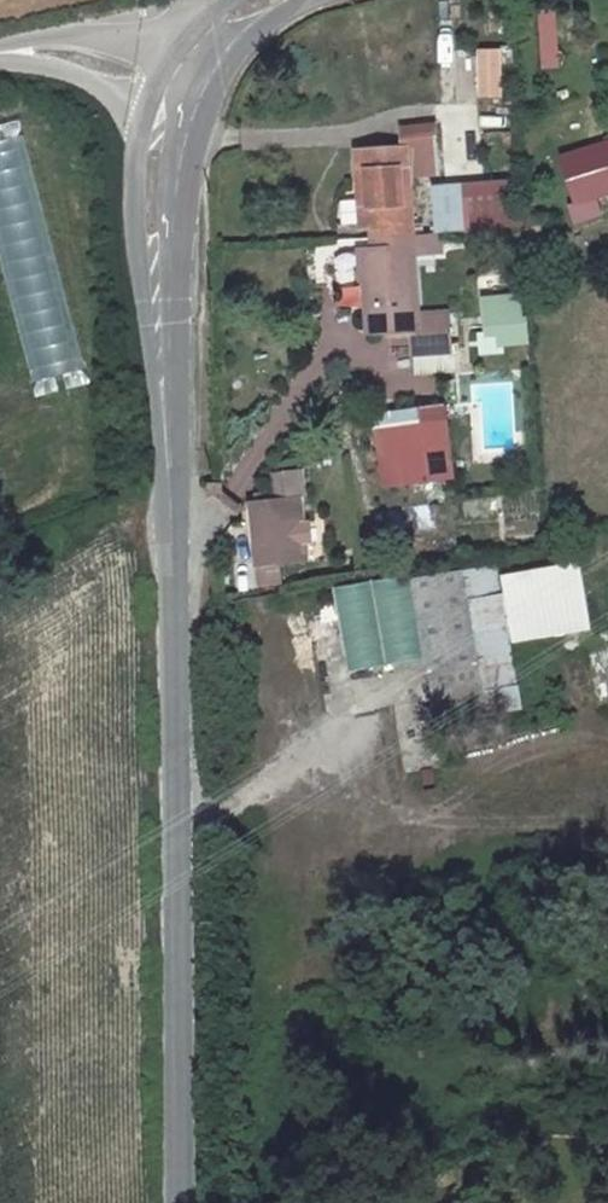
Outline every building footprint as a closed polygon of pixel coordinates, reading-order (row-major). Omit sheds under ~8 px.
[(556,7),(542,8),(546,66),(560,65),(556,7)] [(448,183),(485,181),(480,110),(443,113),(448,183)] [(423,319),(413,144),(442,142),(440,118),(404,121),(406,142),(363,144),(367,223),(385,222),(386,242),(369,244),(373,327),(415,325),(417,348),(454,346),(452,318),(423,319)] [(0,140),(0,252),(34,380),(87,366),(26,134),(0,140)] [(566,155),(581,203),(607,194),(607,142),(566,155)] [(448,183),(437,184),(441,230),(523,224),(520,178),(485,181),(448,183)] [(547,207),(538,207),(540,226),(550,225),(547,207)] [(485,349),(531,346),(528,291),(482,294),(485,349)] [(448,402),(375,411),(384,483),(456,475),(448,402)] [(305,499),(257,503),(261,560),(283,558),(310,556),(305,499)] [(283,558),(261,560),(263,576),(284,574),(283,558)] [(589,566),(512,578),(522,643),(599,631),(589,566)] [(510,568),(473,575),(488,652),(497,692),(530,686),(522,643),(512,578),(510,568)] [(473,575),(423,583),(436,661),(446,725),(533,708),(530,686),(497,692),(488,652),(473,575)] [(422,577),(384,583),(398,667),(436,661),(423,583),(422,577)] [(384,583),(345,590),(360,674),(398,667),(384,583)]
